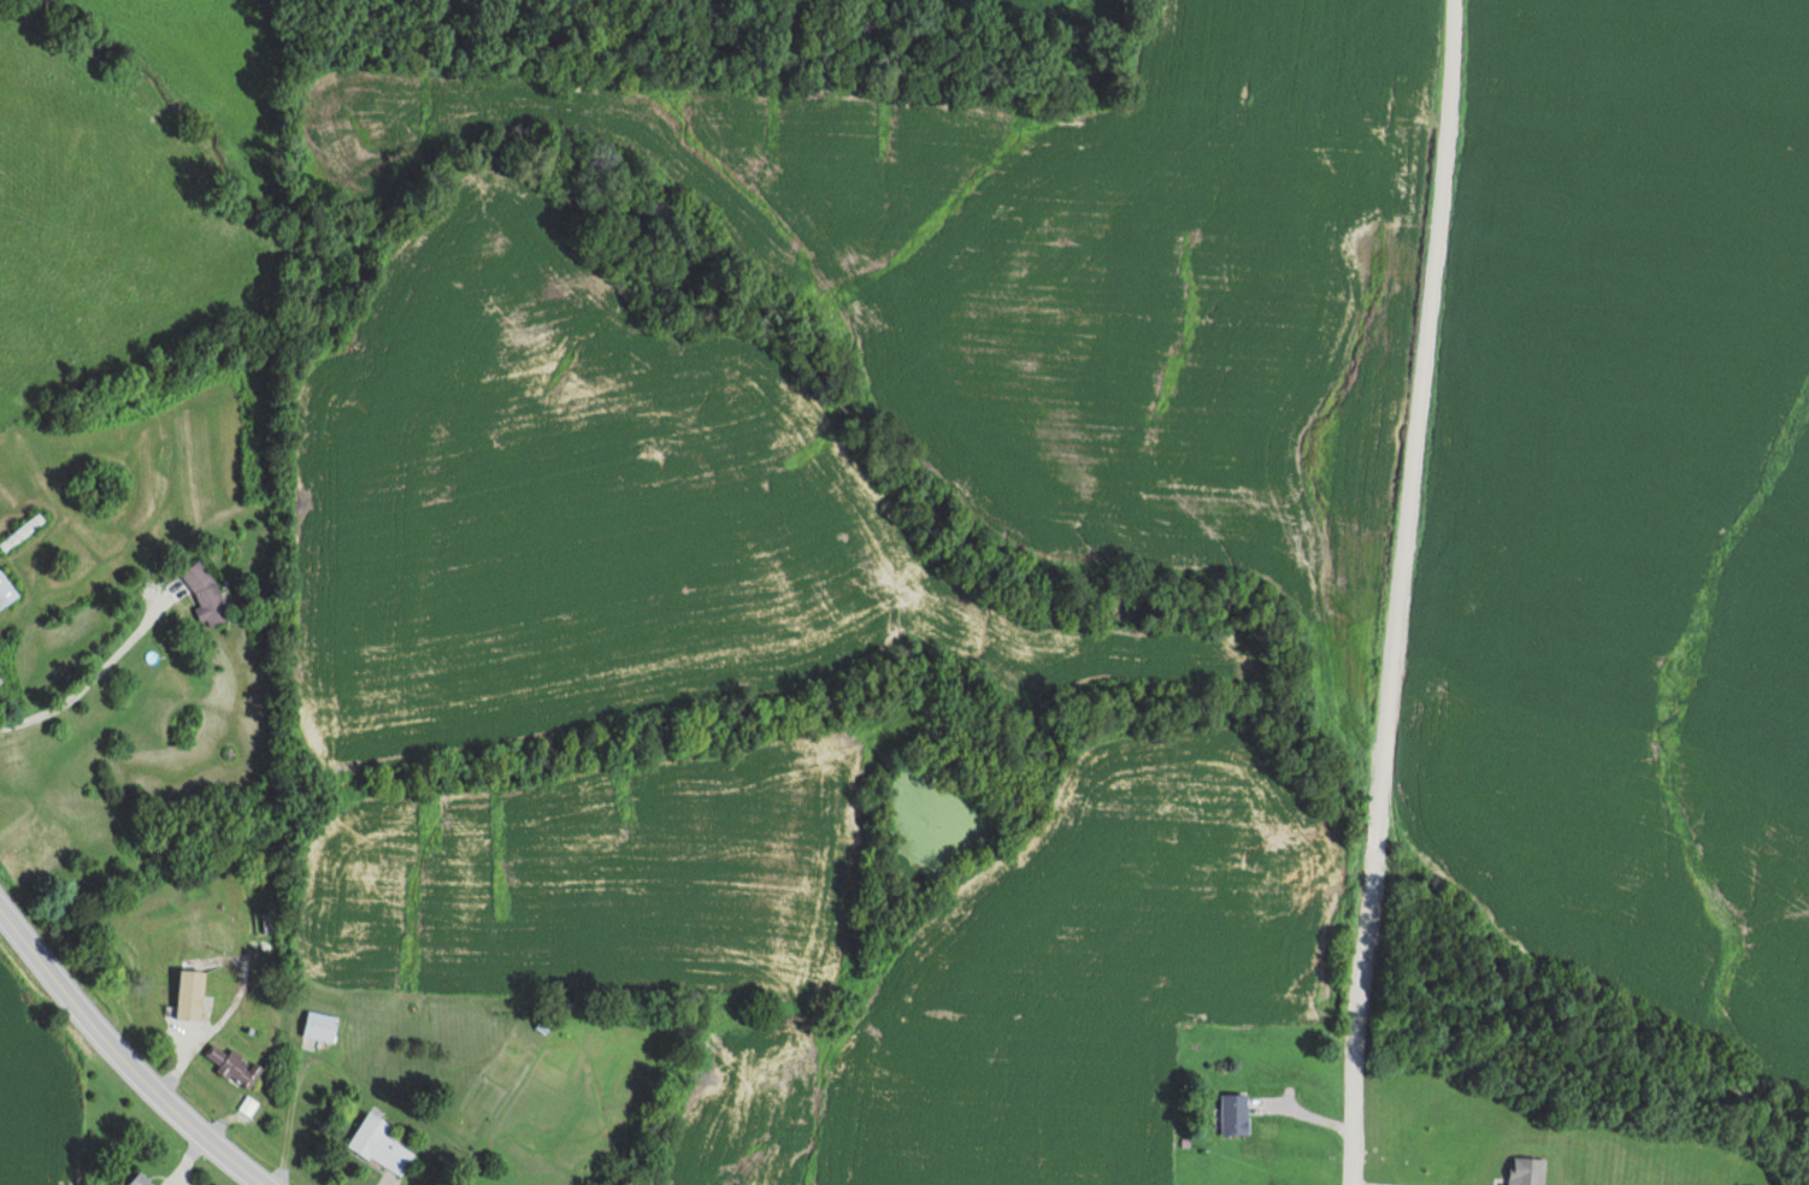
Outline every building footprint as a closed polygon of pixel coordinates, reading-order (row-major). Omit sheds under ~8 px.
[(6,553),(45,519),(38,511),(0,544),(0,546),(6,553)] [(209,628),(232,616),(202,559),(182,570),(201,605),(198,607),(209,628)] [(20,594),(0,568),(0,610),(20,594)] [(178,1019),(203,1019),(205,970),(179,969),(178,1019)] [(340,1015),(309,1010),(304,1036),(336,1041),(340,1015)] [(234,1046),(227,1053),(216,1043),(206,1054),(221,1067),(220,1067),(246,1090),(263,1072),(234,1046)] [(1249,1093),(1221,1093),(1221,1134),(1249,1134),(1249,1093)] [(385,1136),(392,1122),(366,1110),(349,1148),(403,1174),(415,1150),(385,1136)] [(142,1171),(127,1184),(156,1184),(142,1171)]
